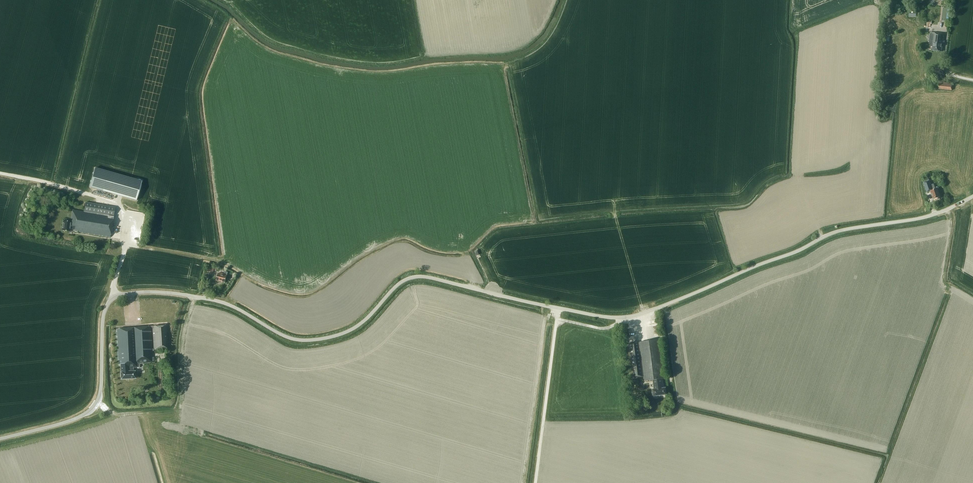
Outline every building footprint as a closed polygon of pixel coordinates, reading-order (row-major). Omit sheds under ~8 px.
[(941,21),(949,21),(950,8),(942,7),(941,21)] [(942,45),(944,45),(945,34),(930,32),(928,46),(933,47),(932,51),(941,52),(942,45)] [(939,89),(952,90),(953,84),(939,82),(939,89)] [(102,191),(136,201),(142,181),(108,171),(102,191)] [(926,179),(927,180),(923,182),(927,191),(930,190),(931,193),(933,198),(937,197),(938,198),(940,197),(937,188),(935,188),(933,183),(930,184),(930,183),(932,182),(930,177),(926,179)] [(84,212),(114,216),(115,208),(86,203),(84,212)] [(114,216),(84,212),(73,210),(71,222),(63,221),(61,231),(69,232),(70,229),(73,230),(73,231),(110,238),(114,216)] [(227,274),(221,273),(221,274),(218,273),(216,280),(225,282),(227,274)] [(169,350),(168,325),(116,329),(118,360),(119,360),(119,365),(121,365),(121,372),(121,380),(135,378),(135,371),(133,371),(133,367),(140,367),(139,363),(153,362),(153,350),(169,350)] [(664,379),(660,340),(629,344),(633,378),(643,377),(644,381),(653,380),(654,389),(652,390),(652,396),(666,395),(665,388),(663,388),(662,379),(664,379)]
